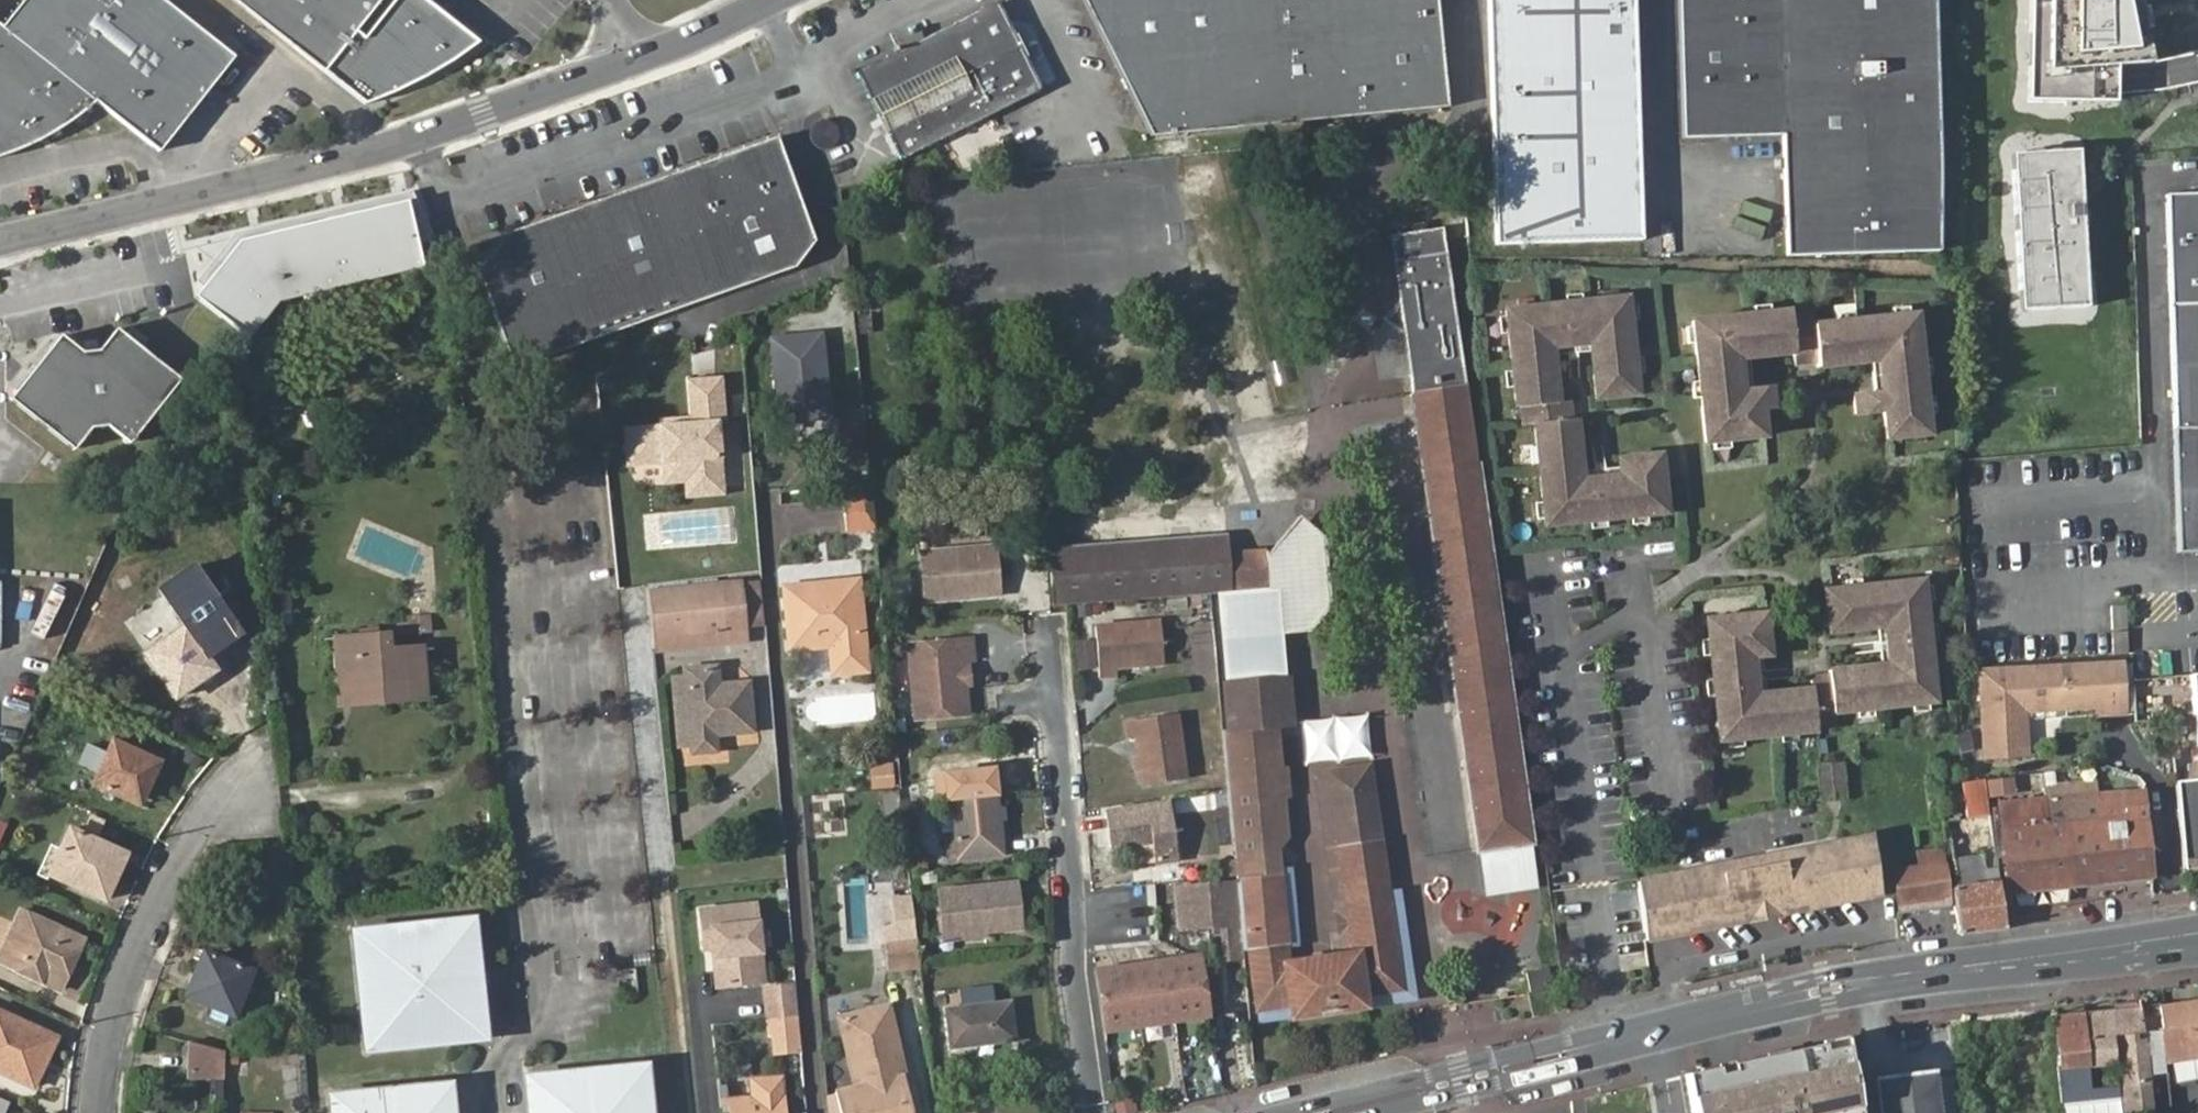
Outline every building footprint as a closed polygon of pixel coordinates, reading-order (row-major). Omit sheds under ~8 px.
[(161,150),(237,57),(166,0),(23,0),(4,24),(98,99),(161,150)] [(387,0),(231,0),(325,77),(387,0)] [(978,13),(993,115),(1043,92),(1031,64),(1035,62),(1037,58),(1038,50),(1037,46),(1034,40),(1031,37),(1026,28),(1022,25),(1012,24),(1000,0),(997,0),(978,13)] [(1157,0),(1081,0),(1139,119),(1168,117),(1157,0)] [(1168,117),(1227,115),(1433,108),(1431,0),(1157,0),(1168,117)] [(1496,248),(1644,244),(1636,0),(1490,0),(1496,248)] [(1687,142),(1790,139),(1795,260),(1947,255),(1938,0),(1681,0),(1687,142)] [(2023,103),(2113,106),(2114,80),(2115,65),(2148,64),(2137,0),(2027,0),(2023,103)] [(993,115),(978,13),(861,72),(903,158),(993,115)] [(4,24),(0,21),(0,166),(25,157),(40,150),(54,141),(81,118),(92,108),(98,99),(4,24)] [(813,141),(817,145),(818,146),(823,148),(828,149),(835,145),(839,140),(840,135),(839,130),(836,125),(831,122),(825,121),(822,122),(817,124),(813,131),(812,137),(813,141)] [(469,247),(512,368),(792,267),(813,241),(776,137),(469,247)] [(2078,148),(2014,150),(2020,305),(2083,303),(2080,208),(2078,148)] [(1744,204),(1773,203),(1773,190),(1744,190),(1744,204)] [(2165,192),(2171,305),(2197,304),(2197,191),(2165,192)] [(238,236),(192,293),(248,338),(280,299),(425,265),(409,196),(238,236)] [(1471,242),(1468,206),(1450,206),(1452,242),(1471,242)] [(1401,293),(1414,394),(1469,389),(1451,253),(1391,261),(1367,242),(1334,283),(1379,323),(1401,293)] [(844,272),(833,278),(834,286),(845,286),(844,272)] [(1640,393),(1630,293),(1503,307),(1511,406),(1519,405),(1521,425),(1531,424),(1542,530),(1670,516),(1663,450),(1615,457),(1617,472),(1610,473),(1586,475),(1579,418),(1573,419),(1571,400),(1560,401),(1556,350),(1586,346),(1592,398),(1640,393)] [(2177,428),(2197,427),(2197,304),(2171,305),(2177,428)] [(1789,308),(1689,319),(1702,445),(1766,439),(1764,411),(1775,409),(1773,386),(1746,389),(1742,362),(1795,356),(1796,367),(1806,365),(1818,364),(1818,370),(1874,364),(1877,391),(1849,395),(1852,416),(1879,412),(1885,442),(1931,436),(1918,311),(1813,322),(1813,313),(1790,316),(1789,308)] [(66,330),(12,398),(75,452),(91,431),(114,425),(131,441),(178,381),(118,333),(105,350),(92,352),(66,330)] [(780,420),(830,420),(831,332),(781,332),(780,420)] [(698,485),(727,483),(722,416),(718,377),(684,380),(687,420),(636,423),(637,440),(627,441),(629,460),(663,457),(665,469),(665,470),(687,468),(697,483),(698,485)] [(1414,394),(1416,411),(1471,405),(1469,389),(1414,394)] [(1435,560),(1449,652),(1452,676),(1478,854),(1533,846),(1489,548),(1471,405),(1416,411),(1435,560)] [(637,440),(636,423),(624,424),(627,441),(637,440)] [(2183,552),(2197,552),(2197,427),(2177,428),(2183,552)] [(728,493),(727,483),(698,485),(697,483),(687,468),(665,470),(666,481),(684,480),(686,496),(728,493)] [(781,488),(762,489),(763,507),(782,506),(781,488)] [(874,513),(872,494),(845,497),(849,532),(876,529),(874,513)] [(1302,525),(1265,549),(1267,589),(1278,588),(1282,643),(1313,640),(1334,619),(1327,551),(1302,525)] [(1206,537),(1212,595),(1216,593),(1267,589),(1265,549),(1229,552),(1227,535),(1206,537)] [(1206,537),(1047,550),(1052,607),(1212,595),(1206,537)] [(994,546),(921,553),(926,601),(998,596),(994,546)] [(1768,610),(1704,617),(1717,745),(1818,734),(1819,742),(1837,739),(1834,717),(1939,704),(1922,576),(1823,590),(1829,635),(1881,628),(1885,662),(1828,670),(1829,677),(1824,677),(1811,679),(1812,686),(1761,691),(1758,659),(1773,657),(1768,610)] [(199,646),(218,629),(180,577),(159,593),(182,625),(145,655),(177,697),(215,668),(199,646)] [(788,582),(793,635),(824,632),(825,643),(837,642),(839,671),(867,669),(859,577),(788,582)] [(662,647),(712,642),(711,626),(745,623),(741,579),(656,588),(662,647)] [(1216,593),(1222,648),(1282,643),(1278,588),(1267,589),(1216,593)] [(2102,606),(2103,629),(2122,627),(2121,603),(2102,606)] [(402,616),(404,634),(433,631),(431,613),(402,616)] [(1164,615),(1099,621),(1102,667),(1120,666),(1120,660),(1164,656),(1167,656),(1164,615)] [(1191,682),(1215,683),(1215,621),(1192,621),(1191,682)] [(712,642),(746,638),(745,623),(711,626),(712,642)] [(329,635),(334,683),(377,679),(379,700),(423,694),(418,645),(385,648),(383,630),(329,635)] [(2103,636),(2104,651),(2123,651),(2123,635),(2103,636)] [(905,643),(912,715),(969,712),(967,688),(972,688),(970,664),(967,637),(905,643)] [(1082,639),(1081,667),(1097,668),(1098,640),(1082,639)] [(1235,859),(1272,857),(1282,841),(1279,807),(1277,778),(1273,738),(1292,737),(1282,643),(1222,648),(1224,683),(1219,684),(1223,736),(1229,797),(1235,859)] [(1452,676),(1449,652),(1435,654),(1438,678),(1452,676)] [(718,726),(757,722),(752,679),(724,681),(721,661),(689,664),(697,747),(720,745),(718,726)] [(1981,673),(1988,760),(2026,757),(2023,707),(2101,701),(2103,718),(2126,717),(2121,666),(2118,664),(1981,673)] [(2134,680),(2135,722),(2193,715),(2197,770),(2197,675),(2134,680)] [(1187,782),(1182,718),(1126,724),(1128,743),(1137,742),(1143,788),(1187,782)] [(114,740),(95,784),(143,805),(162,761),(114,740)] [(895,763),(871,762),(870,787),(894,787),(895,763)] [(1824,767),(1828,802),(1850,800),(1846,765),(1824,767)] [(1250,947),(1256,1008),(1290,1003),(1292,1014),(1364,1004),(1363,993),(1400,988),(1374,767),(1315,775),(1343,937),(1353,935),(1354,944),(1345,945),(1346,956),(1295,961),(1295,953),(1286,952),(1285,943),(1250,947)] [(994,775),(949,778),(951,793),(951,801),(956,798),(960,832),(962,851),(963,859),(1003,856),(994,775)] [(1277,778),(1279,807),(1290,806),(1287,777),(1277,778)] [(949,778),(938,779),(940,793),(951,793),(949,778)] [(2182,871),(2197,869),(2197,782),(2177,783),(2182,871)] [(2151,880),(2143,795),(2097,798),(2095,785),(2043,790),(2043,801),(2018,803),(2018,806),(2004,806),(2006,836),(2009,836),(2013,896),(2151,880)] [(1109,847),(1150,842),(1153,866),(1177,863),(1171,806),(1105,814),(1105,816),(1109,847)] [(70,827),(50,873),(107,898),(126,853),(70,827)] [(962,851),(960,832),(947,833),(948,854),(962,851)] [(1880,837),(1765,859),(1776,913),(1886,891),(1880,837)] [(1533,846),(1478,854),(1484,898),(1537,890),(1533,846)] [(1235,859),(1238,889),(1241,930),(1283,925),(1277,864),(1272,857),(1235,859)] [(1765,859),(1738,864),(1749,918),(1776,913),(1765,859)] [(1897,872),(1902,904),(1950,897),(1944,863),(1897,872)] [(1738,864),(1642,883),(1650,938),(1749,918),(1738,864)] [(937,887),(941,943),(987,939),(987,934),(1022,931),(1018,881),(937,887)] [(2000,886),(1954,890),(1958,937),(2005,933),(2000,886)] [(1225,966),(1244,965),(1241,930),(1238,889),(1178,896),(1182,936),(1222,931),(1225,966)] [(1950,897),(1902,904),(1904,917),(1952,909),(1950,897)] [(716,987),(763,981),(755,905),(700,911),(704,942),(711,941),(716,987)] [(0,955),(0,965),(63,992),(88,936),(21,907),(0,955)] [(478,989),(476,966),(471,918),(354,930),(365,1045),(483,1034),(478,989)] [(919,940),(885,942),(888,971),(921,967),(919,940)] [(205,949),(187,992),(235,1012),(251,969),(205,949)] [(1098,974),(1105,1031),(1207,1015),(1198,961),(1098,974)] [(485,965),(476,966),(478,989),(489,988),(485,965)] [(1523,971),(1530,995),(1554,990),(1547,965),(1523,971)] [(795,991),(761,994),(764,1018),(797,1015),(795,991)] [(2164,1005),(2170,1061),(2197,1057),(2197,1000),(2164,1005)] [(947,1011),(951,1046),(1015,1040),(1012,1004),(947,1011)] [(854,1070),(861,1069),(866,1088),(859,1090),(841,1094),(845,1112),(916,1112),(907,1078),(894,1081),(890,1062),(903,1059),(891,1006),(842,1017),(854,1070)] [(2060,1067),(2053,1069),(2059,1112),(2152,1112),(2140,1006),(2054,1015),(2060,1067)] [(34,1087),(55,1039),(0,1012),(0,1071),(34,1087)] [(780,1034),(743,1037),(745,1064),(782,1061),(780,1034)] [(223,1076),(223,1054),(186,1042),(186,1066),(208,1067),(208,1076),(223,1076)] [(1686,1075),(1693,1112),(1857,1112),(1846,1048),(1728,1068),(1686,1075)] [(907,1078),(903,1059),(890,1062),(894,1081),(907,1078)] [(640,1062),(525,1073),(529,1112),(645,1112),(640,1062)] [(186,1077),(208,1076),(208,1067),(186,1066),(186,1077)] [(861,1069),(854,1070),(859,1090),(866,1088),(861,1069)] [(1880,1112),(1941,1112),(1937,1069),(1876,1076),(1880,1112)] [(733,1112),(786,1112),(783,1081),(758,1083),(758,1089),(732,1092),(733,1112)] [(445,1082),(331,1093),(332,1112),(448,1112),(445,1082)]
